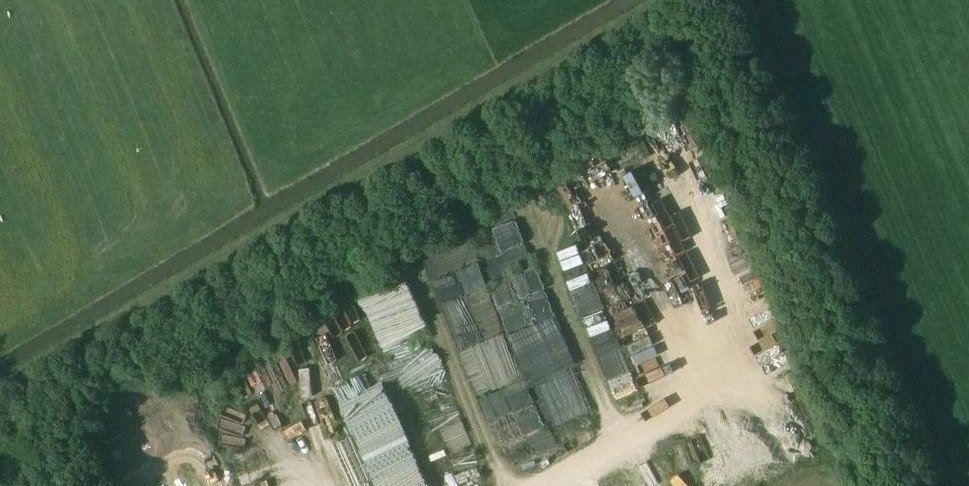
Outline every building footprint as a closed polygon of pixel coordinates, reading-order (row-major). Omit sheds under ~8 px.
[(681,109),(641,124),(654,157),(694,142),(681,109)] [(664,211),(647,158),(629,164),(646,216),(664,211)] [(682,207),(698,253),(740,239),(724,193),(682,207)] [(495,227),(502,250),(524,244),(518,221),(495,227)] [(560,248),(564,268),(585,264),(581,244),(560,248)] [(466,264),(477,263),(476,248),(446,249),(447,262),(466,262),(466,264)] [(572,357),(538,266),(490,285),(494,296),(471,304),(467,294),(489,285),(480,263),(433,280),(466,367),(476,363),(469,346),(492,338),(491,336),(514,327),(531,372),(572,357)] [(596,271),(573,277),(593,354),(616,348),(596,271)] [(360,311),(368,328),(387,319),(379,302),(360,311)] [(622,314),(619,324),(642,332),(645,322),(622,314)] [(615,394),(636,387),(623,347),(601,354),(615,394)] [(343,383),(350,419),(361,417),(354,381),(343,383)] [(241,432),(250,413),(227,402),(218,421),(241,432)] [(749,463),(702,482),(704,485),(758,485),(749,463)]
